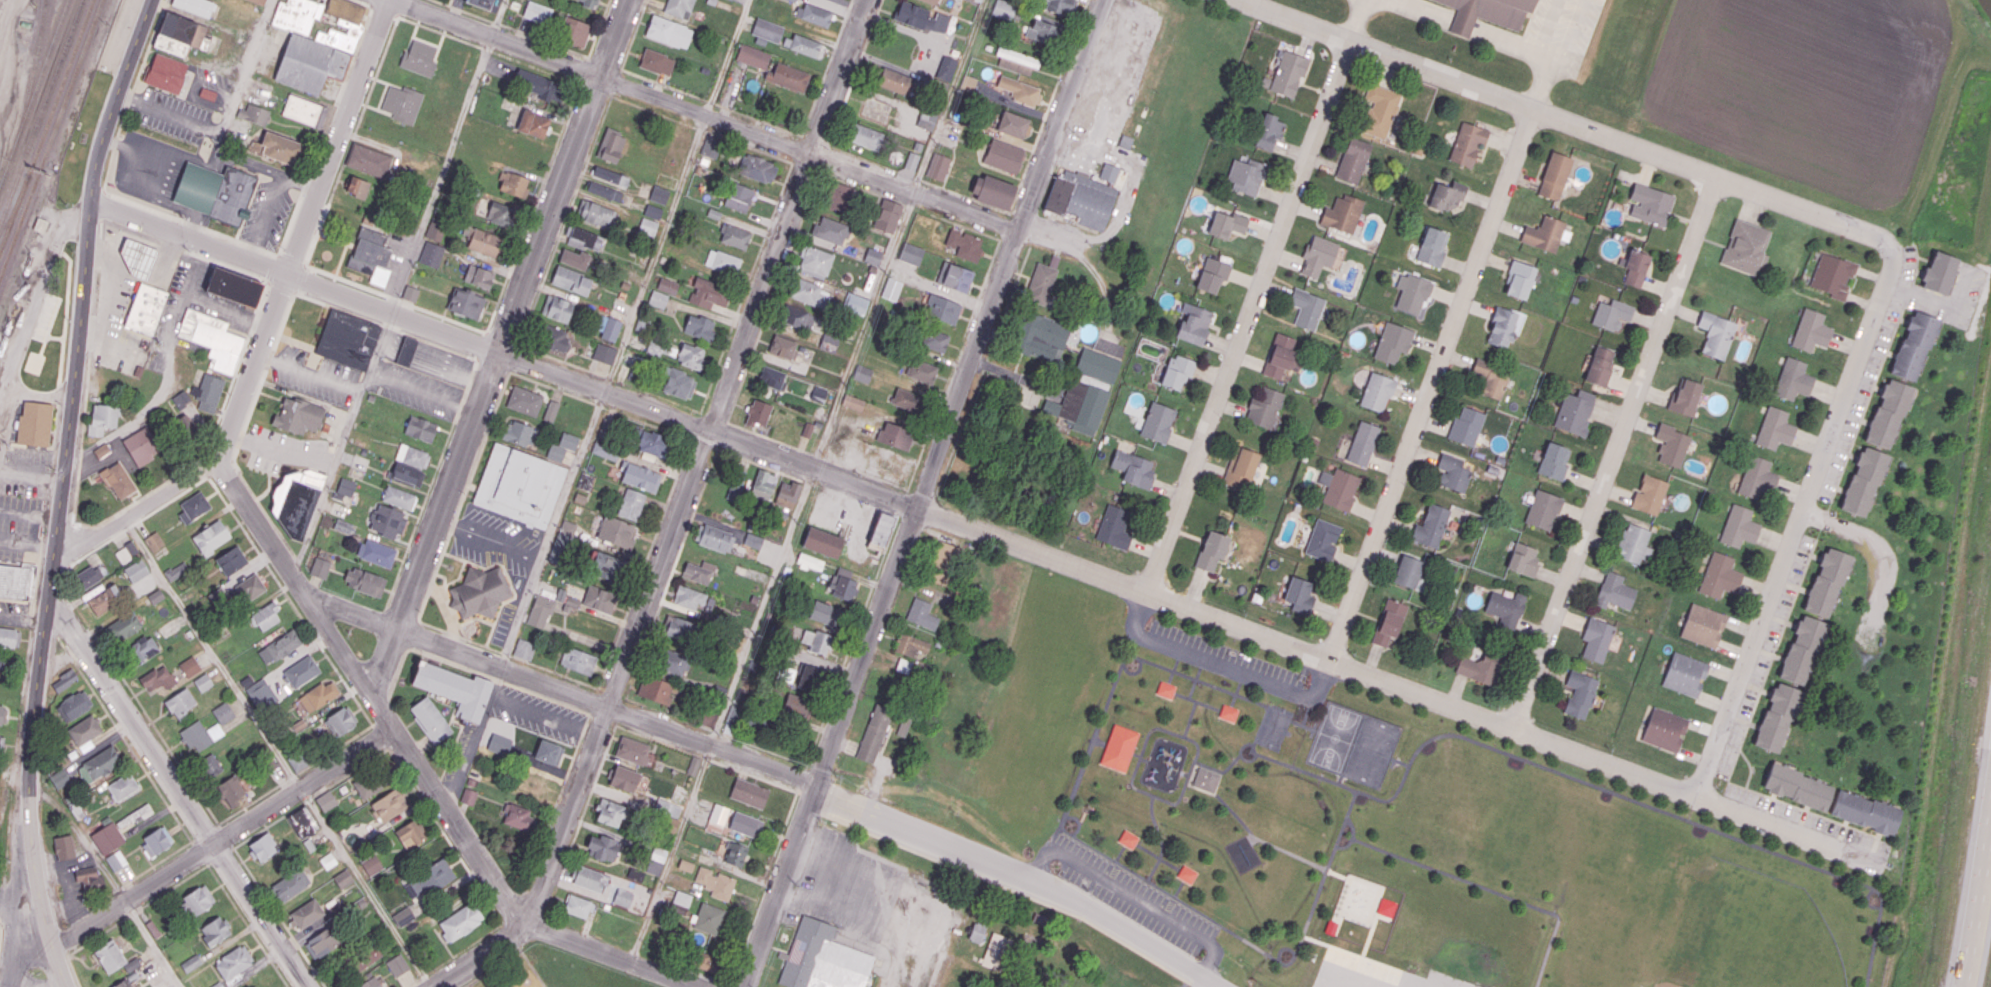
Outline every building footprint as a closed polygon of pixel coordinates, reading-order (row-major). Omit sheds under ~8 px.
[(170,4),(207,18),(213,2),(207,0),(171,0),(170,4)] [(270,23),(278,0),(285,3),(286,0),(311,0),(319,3),(307,36),(270,23)] [(348,0),(327,0),(323,12),(358,25),(364,6),(348,0)] [(492,0),(466,0),(466,1),(488,10),(492,0)] [(547,25),(552,9),(528,0),(522,16),(547,25)] [(687,20),(694,0),(666,0),(662,12),(687,20)] [(933,10),(933,11),(902,0),(895,19),(944,35),(950,16),(933,10)] [(992,14),(997,0),(1006,0),(1017,4),(1010,21),(992,14)] [(1065,11),(1069,12),(1070,10),(1073,11),(1077,0),(1043,0),(1042,2),(1046,3),(1044,9),(1063,16),(1065,11)] [(1453,9),(1429,0),(1531,0),(1519,34),(1479,19),(1471,39),(1445,30),(1453,9)] [(803,8),(797,7),(794,15),(828,28),(834,13),(805,2),(803,8)] [(155,34),(163,12),(206,28),(204,33),(213,35),(206,52),(155,34)] [(693,28),(652,14),(645,35),(686,50),(693,28)] [(584,47),(591,23),(566,16),(559,40),(584,47)] [(784,25),(755,18),(751,35),(780,42),(784,25)] [(1063,27),(1035,18),(1032,27),(1028,25),(1025,36),(1052,45),(1054,39),(1063,43),(1067,31),(1062,29),(1063,27)] [(318,95),(273,79),(290,33),(351,55),(341,81),(325,75),(318,95)] [(785,37),(782,46),(822,59),(827,44),(794,33),(792,39),(785,37)] [(151,47),(155,34),(187,45),(182,58),(151,47)] [(413,40),(436,49),(432,60),(435,61),(430,75),(399,64),(404,51),(408,53),(413,40)] [(765,69),(771,53),(740,43),(735,60),(765,69)] [(1038,68),(1041,59),(999,45),(996,54),(1001,56),(998,65),(1030,76),(1033,66),(1038,68)] [(675,58),(645,48),(638,66),(669,76),(675,58)] [(1284,49),(1310,59),(1304,76),(1301,75),(1293,98),(1269,89),(1284,49)] [(153,51),(187,63),(176,95),(147,85),(142,83),(153,51)] [(958,59),(944,54),(936,76),(950,82),(958,59)] [(764,81),(805,91),(810,72),(776,63),(773,72),(767,70),(764,81)] [(558,102),(565,85),(520,68),(514,85),(558,102)] [(877,86),(910,94),(914,76),(881,69),(877,86)] [(965,74),(961,87),(972,91),(977,78),(965,74)] [(1034,107),(1040,88),(1002,75),(998,87),(1014,92),(1011,99),(1034,107)] [(1371,81),(1364,97),(1375,102),(1365,126),(1386,134),(1402,93),(1371,81)] [(390,85),(381,109),(393,113),(391,118),(411,126),(422,93),(402,85),(401,89),(390,85)] [(216,92),(202,87),(199,95),(213,101),(216,92)] [(288,93),(280,114),(318,129),(326,108),(288,93)] [(238,107),(235,116),(264,126),(269,111),(247,103),(244,109),(238,107)] [(516,129),(543,139),(551,119),(524,109),(516,129)] [(916,126),(932,130),(937,113),(921,109),(916,126)] [(997,130),(1004,110),(1030,119),(1023,139),(997,130)] [(1266,111),(1255,145),(1273,151),(1277,138),(1281,139),(1286,123),(1277,120),(1278,115),(1266,111)] [(1463,119),(1449,159),(1472,167),(1480,144),(1486,146),(1492,129),(1463,119)] [(878,151),(884,132),(854,123),(848,141),(878,151)] [(615,164),(626,135),(606,127),(595,156),(615,164)] [(293,166),(300,144),(262,131),(258,143),(252,140),(248,150),(293,166)] [(701,154),(715,158),(721,139),(707,134),(701,154)] [(993,137),(984,161),(1016,173),(1025,149),(993,137)] [(1351,137),(1373,145),(1359,184),(1337,176),(1351,137)] [(392,157),(353,142),(345,164),(384,178),(392,157)] [(914,171),(920,155),(909,151),(904,167),(914,171)] [(1575,158),(1560,201),(1539,194),(1554,151),(1575,158)] [(934,152),(951,158),(943,181),(926,175),(934,152)] [(738,173),(772,183),(777,163),(744,153),(738,173)] [(1235,159),(1227,179),(1235,182),(1233,188),(1256,196),(1262,179),(1266,180),(1271,165),(1250,158),(1248,163),(1235,159)] [(1099,178),(1115,183),(1120,167),(1104,162),(1099,178)] [(224,165),(206,215),(238,227),(257,177),(224,165)] [(592,177),(626,187),(630,175),(595,166),(592,177)] [(1043,213),(1102,235),(1119,189),(1090,178),(1059,167),(1043,213)] [(499,190),(524,198),(530,179),(501,170),(498,179),(502,180),(499,190)] [(1007,209),(1016,185),(985,174),(976,198),(1007,209)] [(350,176),(345,191),(352,193),(352,196),(363,200),(369,182),(350,176)] [(1439,180),(1428,206),(1442,212),(1443,208),(1448,210),(1458,205),(1460,199),(1464,201),(1470,185),(1454,179),(1451,185),(1439,180)] [(823,206),(848,215),(857,189),(835,181),(833,188),(830,187),(823,206)] [(1677,195),(1666,227),(1630,215),(1634,203),(1641,205),(1642,202),(1631,198),(1637,181),(1677,195)] [(621,200),(623,189),(588,182),(586,193),(621,200)] [(753,187),(731,183),(726,206),(748,211),(753,187)] [(649,199),(665,205),(670,190),(654,185),(649,199)] [(1346,193),(1368,200),(1355,238),(1318,225),(1325,205),(1333,208),(1337,196),(1344,199),(1346,193)] [(883,198),(903,205),(892,234),(873,227),(883,198)] [(609,227),(614,208),(580,200),(575,219),(609,227)] [(518,210),(492,201),(486,218),(511,227),(518,210)] [(643,214),(659,220),(663,209),(647,203),(643,214)] [(1216,210),(1209,233),(1229,240),(1232,229),(1245,233),(1250,218),(1233,212),(1232,216),(1216,210)] [(811,234),(841,245),(844,237),(848,238),(851,228),(848,226),(849,225),(822,215),(819,225),(814,224),(811,234)] [(1547,215),(1567,222),(1556,252),(1521,240),(1527,224),(1538,228),(1539,225),(1542,226),(1547,215)] [(638,232),(654,236),(657,221),(641,217),(638,232)] [(1738,217),(1774,231),(1766,251),(1768,252),(1758,277),(1721,263),(1727,248),(1729,248),(1733,236),(1731,235),(1738,217)] [(440,241),(445,221),(431,218),(426,237),(440,241)] [(719,242),(747,249),(751,231),(723,224),(719,242)] [(360,225),(385,235),(382,245),(392,249),(385,266),(391,269),(384,288),(367,282),(370,275),(345,266),(353,245),(360,225)] [(1429,225),(1450,233),(1443,250),(1447,252),(1441,269),(1416,259),(1429,225)] [(494,257),(502,238),(474,227),(467,247),(494,257)] [(603,235),(571,227),(567,244),(599,252),(603,235)] [(976,263),(981,248),(978,247),(981,240),(965,234),(964,238),(956,235),(957,232),(952,231),(947,245),(954,247),(957,244),(959,244),(955,255),(976,263)] [(1314,233),(1341,244),(1332,268),(1323,264),(1317,278),(1300,271),(1314,233)] [(123,238),(118,252),(129,274),(144,280),(156,250),(123,238)] [(418,261),(437,269),(445,248),(426,240),(418,261)] [(898,257),(918,264),(923,250),(904,242),(898,257)] [(834,254),(827,275),(824,275),(823,278),(800,271),(802,266),(799,265),(802,257),(799,256),(803,243),(834,254)] [(1930,245),(1958,256),(1944,294),(1919,285),(1919,274),(1930,245)] [(864,261),(869,247),(883,252),(878,265),(864,261)] [(591,255),(580,251),(578,254),(563,248),(559,261),(586,271),(591,255)] [(742,259),(709,248),(704,265),(736,275),(742,259)] [(1633,249),(1653,256),(1641,289),(1625,283),(1630,268),(1627,267),(1633,249)] [(1820,251),(1808,285),(1830,292),(1828,297),(1844,303),(1858,264),(1820,251)] [(1197,286),(1216,293),(1219,283),(1222,284),(1224,280),(1228,281),(1233,265),(1208,256),(1197,286)] [(1515,260),(1535,267),(1524,299),(1508,293),(1512,283),(1507,281),(1515,260)] [(973,272),(966,292),(936,282),(944,261),(973,272)] [(1027,298),(1045,305),(1058,269),(1037,261),(1027,289),(1030,290),(1027,298)] [(463,281),(488,290),(495,273),(470,263),(463,281)] [(262,284),(210,265),(200,290),(252,309),(262,284)] [(551,284),(587,295),(592,277),(556,266),(551,284)] [(1401,273),(1408,276),(1409,273),(1434,283),(1420,318),(1394,307),(1401,290),(1395,287),(1401,273)] [(675,295),(679,284),(660,276),(656,288),(675,295)] [(712,302),(724,307),(731,289),(697,276),(692,286),(694,287),(688,301),(709,309),(712,302)] [(788,296),(796,276),(821,286),(814,305),(788,296)] [(881,296),(895,301),(903,283),(888,277),(881,296)] [(137,282),(168,293),(152,335),(122,324),(137,282)] [(406,284),(401,296),(415,301),(419,289),(406,284)] [(484,298),(477,320),(446,309),(454,287),(484,298)] [(1296,287),(1327,299),(1314,331),(1295,323),(1301,307),(1290,303),(1296,287)] [(664,309),(668,295),(652,289),(647,304),(664,309)] [(849,292),(843,309),(863,316),(869,299),(849,292)] [(962,305),(954,324),(926,313),(930,304),(926,303),(930,292),(962,305)] [(567,323),(574,303),(547,294),(540,314),(567,323)] [(1613,296),(1610,302),(1601,298),(1592,323),(1606,327),(1614,330),(1617,331),(1620,333),(1622,327),(1622,322),(1621,321),(1619,320),(1620,317),(1631,322),(1637,306),(1613,296)] [(1184,301),(1212,312),(1206,329),(1210,330),(1203,348),(1175,337),(1182,319),(1186,320),(1188,314),(1180,311),(1184,301)] [(786,303),(809,312),(808,313),(816,316),(810,330),(801,327),(800,329),(779,321),(786,303)] [(1507,349),(1510,340),(1514,341),(1518,331),(1515,330),(1521,313),(1498,304),(1492,321),(1495,322),(1488,342),(1507,349)] [(185,308),(226,323),(223,331),(243,338),(230,375),(209,367),(212,358),(205,356),(208,347),(175,335),(185,308)] [(330,308),(314,353),(363,371),(380,326),(330,308)] [(1804,308),(1790,344),(1810,352),(1813,342),(1825,347),(1833,327),(1819,322),(1822,315),(1804,308)] [(1011,348),(1024,309),(1071,326),(1058,364),(1011,348)] [(1704,309),(1698,325),(1710,330),(1707,336),(1709,336),(1708,341),(1706,340),(1702,352),(1726,361),(1740,322),(1704,309)] [(1912,310),(1907,315),(1904,322),(1903,328),(1903,334),(1889,370),(1913,380),(1937,320),(1912,310)] [(683,333),(712,342),(715,331),(711,330),(714,321),(688,313),(683,333)] [(622,321),(608,316),(600,337),(614,342),(622,321)] [(1387,321),(1375,357),(1397,364),(1401,351),(1408,353),(1416,330),(1387,321)] [(538,322),(566,331),(564,336),(568,338),(567,342),(570,343),(567,352),(562,350),(560,351),(531,342),(538,322)] [(920,344),(943,353),(950,335),(920,324),(916,334),(923,337),(920,344)] [(1278,331),(1298,338),(1294,349),(1299,351),(1291,373),(1284,370),(1281,380),(1262,373),(1268,359),(1270,360),(1276,344),(1274,340),(1278,331)] [(790,360),(797,342),(774,333),(768,349),(769,352),(790,360)] [(819,347),(834,352),(839,338),(824,333),(819,347)] [(395,363),(408,367),(418,340),(405,335),(395,363)] [(597,342),(616,349),(611,365),(591,358),(597,342)] [(676,364),(701,369),(706,348),(681,343),(676,364)] [(1093,435),(1121,359),(1084,345),(1056,421),(1093,435)] [(1598,345),(1616,352),(1612,362),(1615,363),(1612,369),(1615,370),(1608,388),(1585,380),(1598,345)] [(1170,357),(1161,384),(1180,390),(1183,380),(1186,381),(1188,377),(1192,378),(1198,361),(1177,354),(1176,358),(1170,357)] [(1785,354),(1771,394),(1792,401),(1796,389),(1807,393),(1813,377),(1801,373),(1805,361),(1785,354)] [(1478,357),(1511,370),(1499,399),(1483,393),(1489,378),(1472,371),(1478,357)] [(915,359),(911,367),(908,366),(905,373),(930,383),(937,367),(915,359)] [(621,363),(630,366),(624,380),(616,377),(621,363)] [(873,369),(868,382),(853,377),(858,363),(873,369)] [(764,365),(785,373),(782,381),(787,383),(783,392),(757,382),(764,365)] [(697,381),(693,379),(694,377),(683,373),(684,372),(670,367),(662,391),(685,399),(686,396),(691,398),(697,381)] [(212,414),(224,379),(203,372),(193,398),(199,400),(196,408),(212,414)] [(1373,372),(1398,381),(1393,395),(1392,395),(1391,398),(1389,397),(1383,413),(1361,405),(1373,372)] [(1911,387),(1888,450),(1861,440),(1885,377),(1911,387)] [(1705,384),(1694,417),(1668,409),(1674,390),(1680,392),(1681,388),(1684,389),(1687,378),(1705,384)] [(805,398),(824,403),(828,389),(809,384),(805,398)] [(513,385),(505,406),(535,417),(543,395),(513,385)] [(1264,385),(1285,393),(1272,429),(1246,419),(1250,409),(1247,408),(1252,396),(1259,398),(1264,385)] [(892,403),(898,387),(927,398),(921,414),(892,403)] [(1580,387),(1577,395),(1566,391),(1553,426),(1587,438),(1591,427),(1589,426),(1591,420),(1588,419),(1588,417),(1590,418),(1598,394),(1580,387)] [(194,403),(184,389),(169,399),(178,414),(194,403)] [(865,400),(845,393),(841,404),(861,411),(865,400)] [(302,436),(305,430),(314,433),(324,408),(293,397),(292,399),(283,396),(280,404),(283,408),(280,417),(273,414),(269,425),(294,433),(302,436)] [(549,399),(559,402),(552,422),(542,418),(549,399)] [(754,399),(771,406),(762,429),(745,423),(749,413),(746,412),(749,404),(752,405),(754,399)] [(22,401),(52,404),(47,446),(14,443),(17,415),(20,414),(22,401)] [(1153,402),(1176,411),(1169,428),(1172,429),(1166,443),(1141,434),(1153,402)] [(87,433),(101,434),(101,425),(113,426),(114,414),(120,415),(120,407),(115,407),(115,405),(95,404),(91,404),(91,411),(89,416),(87,433)] [(1768,405),(1754,443),(1773,450),(1777,440),(1790,445),(1797,426),(1782,420),(1786,411),(1768,405)] [(1464,406),(1460,417),(1455,416),(1447,438),(1475,447),(1487,414),(1464,406)] [(403,432),(410,415),(437,426),(430,443),(403,432)] [(532,426),(531,428),(536,430),(531,444),(526,442),(524,446),(500,437),(504,426),(507,427),(507,423),(511,423),(512,419),(532,426)] [(1361,420),(1381,428),(1367,467),(1346,460),(1361,420)] [(806,421),(814,424),(809,437),(801,435),(806,421)] [(886,421),(883,429),(880,428),(876,439),(906,449),(912,430),(886,421)] [(1662,422),(1676,427),(1676,430),(1692,436),(1681,468),(1659,460),(1662,453),(1659,452),(1662,442),(1666,444),(1667,440),(1657,437),(1662,422)] [(123,438),(135,467),(154,460),(151,452),(157,449),(148,427),(123,438)] [(674,440),(667,461),(656,457),(654,462),(636,457),(638,449),(640,444),(637,443),(639,439),(631,437),(634,428),(641,430),(674,440)] [(563,432),(579,438),(575,451),(558,445),(563,432)] [(470,502),(493,440),(566,466),(544,529),(470,502)] [(590,451),(616,460),(620,451),(594,442),(590,451)] [(1551,442),(1540,471),(1563,480),(1569,465),(1565,464),(1570,449),(1551,442)] [(425,468),(395,457),(400,443),(426,453),(426,455),(430,455),(425,468)] [(565,448),(551,443),(546,456),(560,461),(565,448)] [(1236,445),(1260,454),(1248,485),(1240,483),(1239,488),(1223,482),(1236,445)] [(1862,516),(1886,455),(1862,446),(1838,507),(1862,516)] [(1116,448),(1110,466),(1125,471),(1122,479),(1149,489),(1154,475),(1152,474),(1154,470),(1150,468),(1153,462),(1116,448)] [(1443,452),(1465,460),(1463,466),(1473,470),(1465,493),(1443,485),(1444,482),(1440,480),(1440,475),(1442,472),(1445,472),(1447,473),(1448,470),(1438,467),(1443,452)] [(1736,490),(1750,453),(1768,460),(1765,470),(1777,474),(1770,493),(1760,489),(1757,498),(1736,490)] [(425,471),(421,470),(422,468),(394,459),(390,470),(386,469),(383,477),(413,487),(415,486),(420,487),(425,471)] [(660,474),(653,492),(621,479),(624,471),(619,469),(623,460),(660,474)] [(117,461),(135,489),(118,499),(107,485),(105,486),(97,473),(117,461)] [(325,475),(307,468),(302,469),(300,473),(295,471),(280,474),(278,482),(273,485),(269,496),(271,503),(267,510),(288,538),(301,542),(325,475)] [(735,468),(725,497),(736,501),(746,472),(735,468)] [(1336,468),(1323,501),(1350,512),(1356,498),(1352,496),(1359,477),(1336,468)] [(759,469),(777,475),(768,501),(750,494),(759,469)] [(1669,481),(1656,515),(1632,506),(1638,490),(1644,492),(1644,490),(1641,489),(1644,482),(1642,481),(1645,472),(1669,481)] [(352,497),(356,482),(340,477),(334,497),(342,500),(344,495),(352,497)] [(791,481),(801,484),(792,509),(774,503),(782,481),(790,484),(791,481)] [(386,485),(381,500),(410,510),(416,495),(386,485)] [(1537,486),(1566,498),(1560,513),(1557,513),(1554,521),(1556,522),(1552,534),(1523,523),(1537,486)] [(617,514),(636,521),(645,495),(626,488),(617,514)] [(185,524),(211,507),(200,490),(179,504),(184,511),(178,514),(185,524)] [(403,538),(410,518),(404,516),(406,511),(377,501),(374,511),(370,511),(368,520),(371,523),(368,530),(378,533),(377,537),(395,542),(397,536),(403,538)] [(1108,502),(1095,538),(1126,550),(1132,534),(1124,531),(1127,521),(1125,520),(1128,510),(1108,502)] [(1733,502),(1720,540),(1743,549),(1747,540),(1756,543),(1762,524),(1751,519),(1755,509),(1733,502)] [(1431,503),(1451,510),(1438,548),(1411,539),(1416,523),(1423,525),(1431,503)] [(879,511),(895,517),(884,547),(869,541),(879,511)] [(633,539),(629,549),(596,537),(605,514),(634,525),(630,537),(633,539)] [(333,529),(349,534),(353,524),(336,518),(333,529)] [(232,538),(219,519),(191,536),(204,556),(232,538)] [(575,523),(562,519),(549,561),(562,565),(575,523)] [(1318,519),(1306,552),(1331,562),(1337,547),(1331,544),(1332,541),(1335,543),(1341,527),(1318,519)] [(1630,523),(1628,529),(1625,528),(1615,555),(1641,564),(1643,558),(1650,561),(1654,548),(1647,545),(1652,531),(1630,523)] [(699,526),(704,527),(705,524),(731,533),(729,535),(733,537),(728,550),(724,548),(723,552),(698,544),(699,540),(695,538),(699,526)] [(802,545),(810,526),(844,538),(836,558),(802,545)] [(1195,566),(1213,572),(1218,558),(1224,560),(1232,537),(1210,528),(1207,537),(1206,536),(1204,543),(1205,544),(1202,550),(1201,549),(1195,566)] [(151,552),(165,545),(158,531),(144,537),(151,552)] [(747,532),(744,544),(759,549),(763,538),(747,532)] [(394,550),(365,539),(363,542),(360,541),(356,554),(388,566),(394,550)] [(939,540),(937,546),(934,545),(932,553),(934,553),(927,574),(925,573),(923,577),(950,586),(963,548),(939,540)] [(114,551),(121,563),(139,553),(132,541),(114,551)] [(1517,541),(1539,549),(1536,557),(1539,558),(1537,563),(1540,564),(1535,578),(1507,568),(1517,541)] [(248,561),(237,545),(215,559),(226,576),(248,561)] [(1857,557),(1833,620),(1804,609),(1827,546),(1857,557)] [(1715,549),(1699,590),(1719,597),(1726,590),(1739,595),(1747,573),(1732,567),(1736,557),(1715,549)] [(623,559),(593,550),(588,567),(597,570),(596,576),(616,582),(623,559)] [(1404,554),(1395,581),(1416,588),(1426,561),(1404,554)] [(330,561),(315,556),(309,573),(323,579),(330,561)] [(131,583),(149,573),(142,559),(123,568),(131,583)] [(700,566),(686,561),(681,577),(709,586),(716,565),(702,560),(700,566)] [(164,571),(168,581),(189,571),(184,561),(164,571)] [(26,601),(0,598),(0,563),(30,566),(26,601)] [(461,580),(467,565),(481,571),(498,564),(511,596),(496,602),(491,616),(475,610),(460,618),(454,607),(448,604),(450,596),(446,586),(461,580)] [(81,589),(99,581),(92,565),(74,574),(81,589)] [(387,579),(380,599),(346,587),(348,581),(343,579),(347,569),(352,571),(353,566),(387,579)] [(1610,571),(1605,583),(1603,583),(1598,597),(1599,597),(1596,604),(1606,607),(1609,600),(1630,609),(1638,589),(1621,583),(1624,576),(1610,571)] [(234,586),(245,603),(266,590),(255,572),(234,586)] [(850,600),(832,594),(838,576),(857,582),(855,588),(859,589),(857,595),(852,593),(850,600)] [(1293,576),(1313,583),(1309,594),(1316,597),(1310,615),(1292,609),(1294,603),(1284,600),(1293,576)] [(87,599),(96,616),(118,603),(114,596),(119,594),(114,584),(87,599)] [(609,614),(616,594),(589,584),(581,604),(609,614)] [(673,602),(695,610),(697,603),(703,605),(707,594),(678,584),(673,602)] [(104,589),(101,585),(86,592),(88,597),(104,589)] [(226,596),(221,587),(208,594),(214,603),(226,596)] [(165,597),(159,588),(147,595),(153,604),(165,597)] [(1493,591),(1486,610),(1502,617),(1500,623),(1515,629),(1520,616),(1521,617),(1527,603),(1525,602),(1527,596),(1517,592),(1515,599),(1493,591)] [(547,614),(553,615),(556,599),(534,595),(528,625),(544,628),(547,614)] [(915,597),(906,619),(935,631),(940,618),(927,612),(931,603),(915,597)] [(1373,641),(1387,647),(1391,636),(1397,638),(1409,605),(1389,598),(1373,641)] [(808,617),(844,631),(851,613),(815,599),(808,617)] [(261,631),(280,620),(275,612),(279,609),(273,600),(251,614),(261,631)] [(1694,603),(1729,616),(1715,651),(1681,638),(1694,603)] [(142,630),(135,612),(107,623),(114,641),(142,630)] [(1801,614),(1828,624),(1803,689),(1773,678),(1796,616),(1801,614)] [(1583,656),(1603,663),(1617,625),(1591,616),(1583,638),(1588,640),(1583,656)] [(12,632),(12,629),(0,628),(0,646),(10,647),(17,646),(18,632),(12,632)] [(257,650),(266,665),(302,644),(293,629),(257,650)] [(805,629),(815,632),(816,629),(833,635),(825,657),(809,652),(811,645),(800,641),(805,629)] [(901,631),(895,650),(915,657),(918,649),(927,652),(930,642),(901,631)] [(159,652),(153,636),(127,645),(133,662),(159,652)] [(514,656),(531,660),(536,642),(518,638),(514,656)] [(590,674),(561,666),(560,665),(565,648),(595,658),(590,674)] [(685,676),(691,657),(664,648),(658,668),(685,676)] [(1462,655),(1455,673),(1496,688),(1508,656),(1487,648),(1483,658),(1477,661),(1462,655)] [(1673,650),(1709,664),(1695,699),(1659,685),(1673,650)] [(0,654),(0,672),(13,673),(15,656),(0,654)] [(321,672),(309,654),(283,670),(294,688),(321,672)] [(186,677),(201,670),(194,656),(179,662),(186,677)] [(900,657),(895,670),(908,674),(913,662),(900,657)] [(418,660),(471,679),(473,675),(493,682),(478,723),(455,715),(455,713),(459,702),(409,684),(418,660)] [(163,683),(167,688),(177,682),(164,663),(139,679),(148,693),(163,683)] [(822,670),(814,693),(796,686),(804,664),(822,670)] [(780,666),(796,671),(791,684),(776,678),(780,666)] [(1566,683),(1572,668),(1600,679),(1596,692),(1599,693),(1593,708),(1590,707),(1585,719),(1565,711),(1570,698),(1573,699),(1577,687),(1566,683)] [(50,682),(56,692),(79,679),(73,669),(50,682)] [(200,692),(213,684),(206,672),(193,680),(200,692)] [(668,705),(636,693),(644,674),(672,684),(668,696),(671,697),(668,705)] [(278,699),(263,677),(245,689),(259,711),(278,699)] [(308,714),(340,693),(332,681),(324,685),(322,682),(297,698),(308,714)] [(1754,744),(1776,684),(1804,694),(1782,754),(1754,744)] [(189,715),(186,710),(196,703),(187,687),(165,701),(178,722),(189,715)] [(54,706),(65,723),(94,705),(83,688),(54,706)] [(789,692),(782,710),(809,720),(816,701),(789,692)] [(407,708),(425,695),(452,730),(434,743),(407,708)] [(235,716),(226,701),(211,710),(220,725),(235,716)] [(876,703),(855,757),(873,763),(893,710),(876,703)] [(731,704),(725,719),(761,732),(766,717),(731,704)] [(334,737),(359,723),(349,705),(324,718),(334,737)] [(1642,739),(1655,706),(1689,720),(1677,752),(1642,739)] [(713,728),(718,714),(704,708),(698,722),(713,728)] [(94,746),(89,738),(102,731),(93,714),(67,728),(80,753),(94,746)] [(906,737),(910,717),(901,715),(897,735),(906,737)] [(218,723),(205,730),(199,720),(180,731),(193,753),(225,735),(218,723)] [(1099,764),(1125,772),(1138,732),(1112,723),(1099,764)] [(486,749),(506,756),(513,739),(493,732),(486,749)] [(621,735),(615,755),(646,766),(649,757),(644,755),(648,744),(621,735)] [(533,756),(556,766),(563,747),(539,738),(533,756)] [(75,766),(86,785),(123,763),(112,745),(75,766)] [(295,772),(308,764),(299,750),(287,758),(295,772)] [(223,770),(213,752),(198,760),(209,778),(223,770)] [(695,776),(701,758),(692,755),(686,773),(695,776)] [(1764,787),(1828,812),(1837,788),(1774,762),(1764,787)] [(615,763),(612,770),(609,769),(607,777),(610,778),(608,784),(633,793),(641,772),(615,763)] [(1196,765),(1188,785),(1214,795),(1221,775),(1196,765)] [(49,776),(56,789),(70,781),(63,768),(49,776)] [(354,784),(363,799),(391,783),(382,768),(354,784)] [(139,788),(129,772),(107,786),(116,802),(139,788)] [(239,803),(237,799),(246,792),(234,774),(215,786),(230,809),(239,803)] [(734,775),(767,787),(760,807),(727,795),(734,775)] [(477,791),(465,787),(461,801),(473,805),(477,791)] [(409,808),(399,788),(370,802),(380,823),(409,808)] [(1842,788),(1901,811),(1891,837),(1832,814),(1842,788)] [(315,797),(322,812),(338,805),(331,790),(315,797)] [(594,820),(618,828),(622,819),(625,820),(629,810),(624,808),(625,806),(601,797),(599,803),(596,802),(594,808),(598,809),(594,820)] [(502,821),(526,831),(527,828),(529,829),(533,819),(526,816),(528,810),(509,803),(505,801),(502,811),(505,812),(502,821)] [(712,801),(728,807),(722,824),(706,819),(712,801)] [(153,810),(148,802),(115,822),(120,830),(153,810)] [(300,839),(318,830),(307,805),(288,814),(300,839)] [(733,809),(727,827),(755,837),(761,819),(733,809)] [(405,849),(425,839),(414,819),(395,829),(405,849)] [(101,854),(125,843),(115,821),(91,832),(101,854)] [(151,857),(174,842),(162,824),(140,839),(151,857)] [(248,844),(259,861),(278,850),(268,832),(248,844)] [(53,837),(56,860),(75,858),(72,834),(53,837)] [(588,854),(603,860),(604,858),(612,861),(618,844),(614,843),(615,840),(599,834),(598,837),(590,834),(585,846),(590,848),(588,854)] [(745,847),(739,865),(722,860),(729,841),(745,847)] [(645,871),(660,875),(667,849),(651,845),(645,871)] [(127,863),(119,850),(105,858),(113,871),(127,863)] [(337,862),(330,852),(319,859),(326,870),(337,862)] [(369,876),(383,868),(375,853),(360,862),(369,876)] [(411,900),(455,877),(445,859),(402,882),(411,900)] [(579,864),(577,869),(574,867),(570,877),(573,878),(572,882),(599,892),(605,874),(579,864)] [(97,875),(95,866),(74,869),(76,881),(85,880),(86,889),(105,886),(103,875),(97,875)] [(279,901),(311,885),(303,867),(270,883),(279,901)] [(354,881),(346,869),(333,877),(341,889),(354,881)] [(734,878),(725,899),(718,896),(716,900),(707,896),(717,872),(734,878)] [(181,895),(190,915),(215,904),(206,884),(181,895)] [(629,907),(634,893),(618,888),(613,902),(629,907)] [(690,894),(675,888),(670,900),(685,906),(690,894)] [(563,910),(569,893),(591,902),(585,919),(563,910)] [(325,913),(314,897),(288,914),(298,931),(325,913)] [(723,909),(699,901),(691,926),(715,934),(723,909)] [(438,920),(448,940),(483,923),(473,903),(438,920)] [(398,927),(415,917),(409,906),(392,916),(398,927)] [(199,927),(209,946),(232,934),(222,915),(199,927)] [(875,956),(863,986),(786,986),(775,983),(800,916),(832,927),(828,939),(875,956)] [(980,942),(986,925),(975,921),(968,938),(980,942)] [(311,957),(340,947),(333,928),(304,939),(311,957)] [(993,931),(1013,939),(1001,971),(981,963),(993,931)] [(110,938),(125,960),(106,974),(90,951),(110,938)] [(214,962),(225,980),(255,962),(243,944),(214,962)] [(353,960),(360,971),(382,956),(375,946),(353,960)] [(714,972),(686,962),(691,948),(719,958),(714,972)] [(395,977),(410,968),(400,952),(385,962),(395,977)] [(202,962),(196,953),(180,964),(186,973),(202,962)] [(123,977),(109,986),(130,986),(123,977)] [(377,977),(355,986),(381,986),(377,977)]
